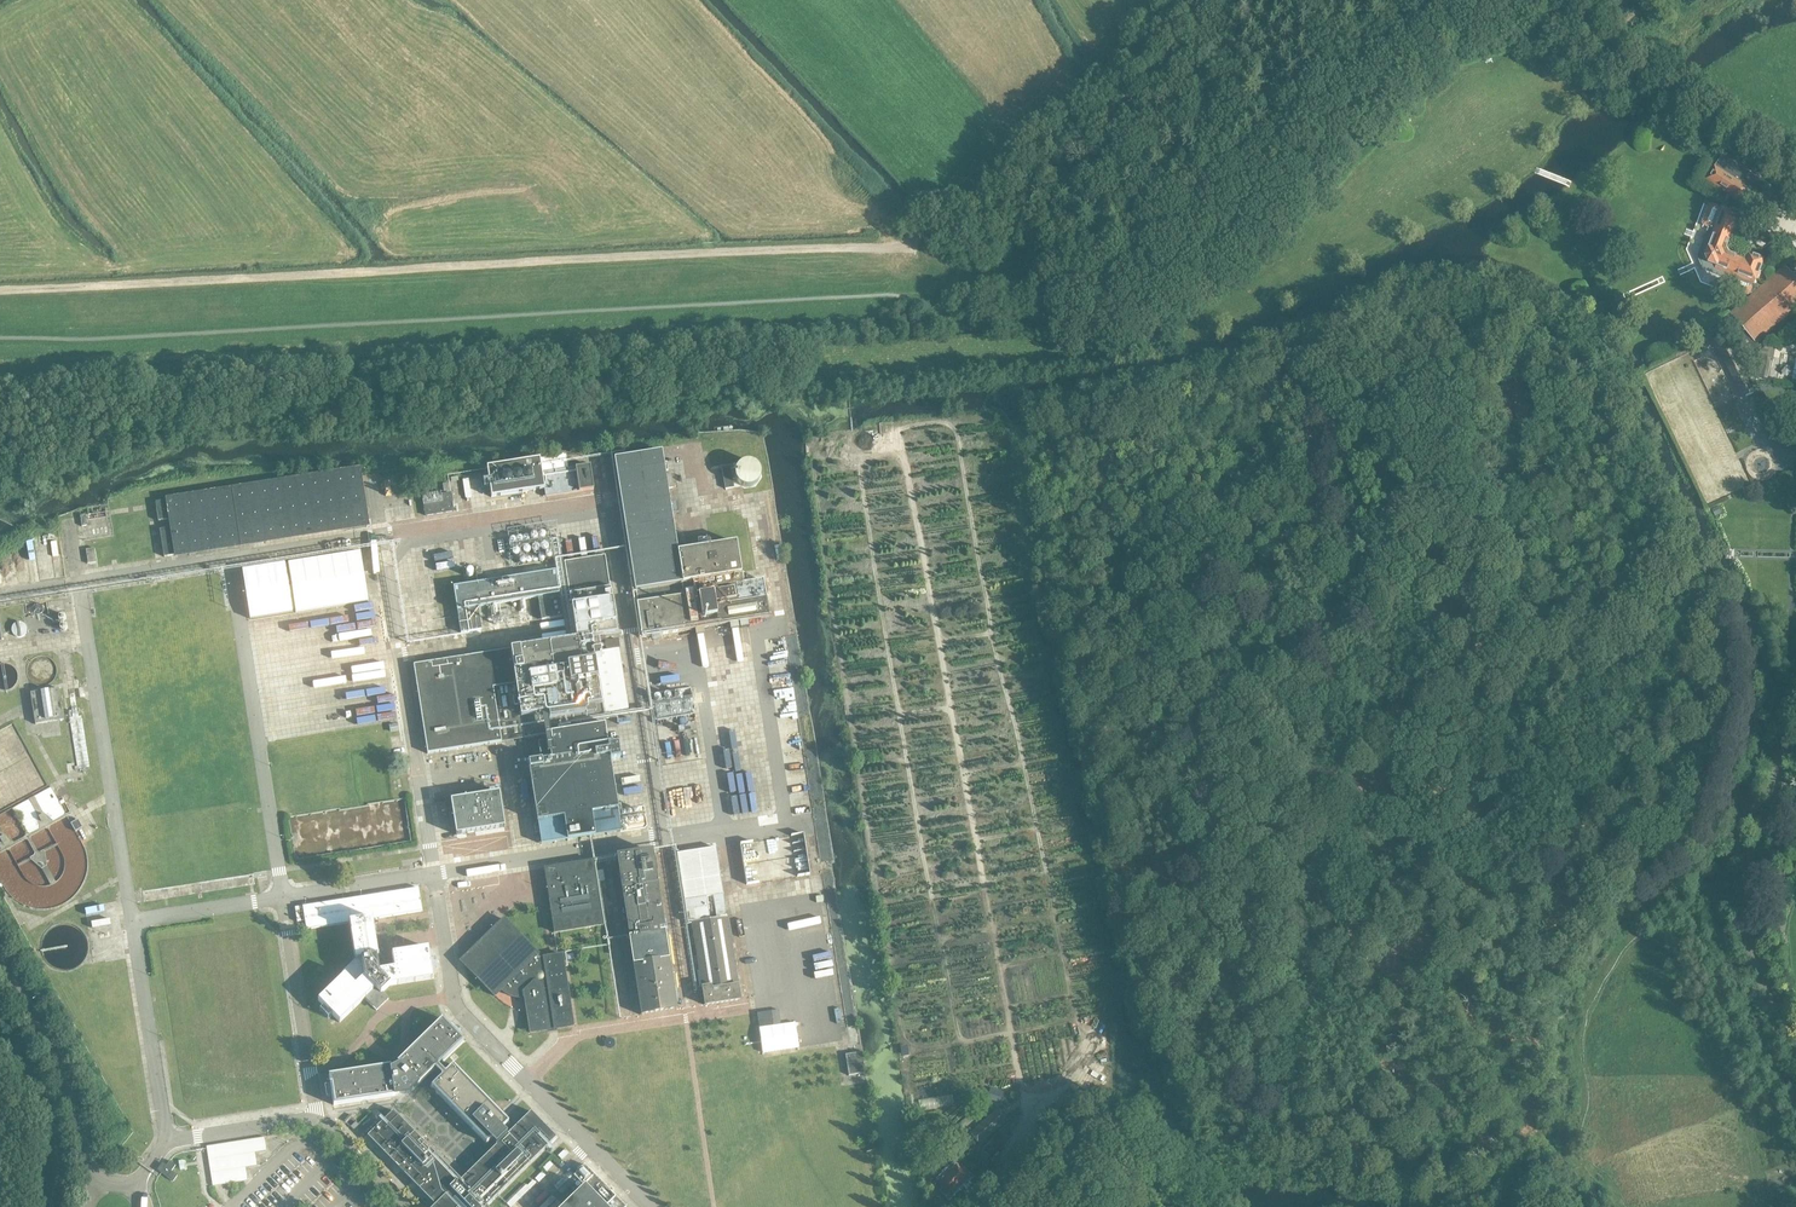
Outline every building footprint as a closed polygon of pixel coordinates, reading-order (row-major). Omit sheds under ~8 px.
[(1770,186),(1722,156),(1706,180),(1731,195),(1729,197),(1741,204),(1750,189),(1753,185),(1766,193),(1770,186)] [(1708,205),(1701,224),(1705,227),(1708,229),(1711,228),(1713,229),(1713,230),(1716,231),(1706,256),(1709,262),(1737,273),(1735,276),(1738,277),(1736,281),(1734,283),(1731,288),(1733,291),(1747,297),(1750,296),(1753,290),(1752,287),(1753,283),(1755,284),(1764,259),(1752,255),(1749,253),(1746,260),(1745,260),(1728,253),(1726,248),(1733,229),(1740,232),(1746,218),(1722,208),(1721,210),(1718,209),(1717,207),(1711,205),(1708,205)] [(1790,271),(1786,266),(1731,314),(1756,343),(1795,309),(1795,278),(1790,271)] [(1604,303),(1596,306),(1599,313),(1607,309),(1604,303)] [(1722,347),(1746,389),(1751,386),(1727,344),(1722,347)] [(642,638),(689,631),(689,630),(718,625),(768,616),(762,580),(743,584),(736,542),(677,552),(662,452),(614,459),(615,470),(636,601),(642,638)] [(565,455),(487,467),(491,497),(544,489),(546,497),(593,489),(590,470),(590,466),(568,469),(565,455)] [(730,466),(721,467),(725,490),(734,488),(730,466)] [(362,474),(362,471),(348,473),(167,501),(176,560),(371,530),(362,474)] [(441,491),(422,494),(426,516),(447,512),(454,511),(451,493),(441,494),(441,491)] [(1718,506),(1711,509),(1715,516),(1722,512),(1718,506)] [(86,549),(88,563),(96,562),(94,548),(86,549)] [(368,601),(360,552),(288,564),(296,612),(368,601)] [(592,637),(604,635),(617,633),(605,556),(564,562),(576,639),(413,665),(427,753),(550,734),(551,742),(606,733),(594,660),(601,658),(600,652),(594,653),(594,652),(592,637)] [(555,572),(453,588),(457,610),(457,611),(461,633),(481,630),(478,607),(538,598),(542,620),(562,617),(555,572)] [(29,633),(29,630),(28,628),(27,626),(24,624),(22,623),(19,623),(17,624),(14,626),(13,628),(12,631),(12,634),(13,636),(15,639),(18,640),(21,640),(24,640),(26,638),(28,636),(29,633)] [(604,642),(605,651),(619,649),(618,640),(604,642)] [(78,715),(74,688),(68,689),(72,710),(68,711),(69,717),(69,718),(69,720),(70,719),(70,720),(68,720),(69,723),(70,723),(77,766),(74,767),(75,770),(78,770),(90,768),(82,715),(78,715)] [(63,720),(59,691),(58,689),(30,693),(35,724),(63,720)] [(724,722),(725,730),(732,729),(731,721),(724,722)] [(606,733),(551,742),(538,744),(541,761),(528,763),(537,822),(563,818),(564,822),(591,817),(591,813),(617,809),(609,760),(620,758),(618,744),(608,746),(606,733)] [(498,793),(455,799),(451,800),(456,834),(504,827),(498,793)] [(78,820),(71,823),(76,831),(82,827),(78,820)] [(651,852),(617,857),(629,933),(663,928),(651,852)] [(602,925),(592,861),(544,869),(554,933),(602,925)] [(377,1010),(387,999),(381,993),(389,985),(433,978),(428,948),(378,956),(372,919),(422,911),(418,888),(302,906),(303,911),(297,912),(298,918),(304,917),(306,929),(349,922),(355,960),(318,1000),(339,1022),(365,998),(377,1010)] [(722,892),(687,898),(701,982),(712,980),(713,985),(737,981),(722,892)] [(460,961),(494,996),(501,990),(503,991),(507,994),(519,998),(524,997),(530,1033),(547,1030),(547,1033),(557,1031),(556,1029),(573,1026),(561,954),(533,959),(538,954),(503,919),(460,961)] [(664,932),(629,938),(641,1015),(676,1010),(664,932)] [(712,980),(701,982),(705,1006),(740,1000),(737,981),(713,985),(712,980)] [(441,1076),(444,1073),(437,1065),(463,1041),(441,1019),(397,1062),(399,1065),(390,1069),(390,1066),(328,1076),(333,1106),(394,1096),(394,1094),(399,1093),(403,1095),(408,1094),(412,1091),(413,1086),(416,1083),(418,1084),(434,1068),(441,1076)] [(849,1076),(859,1074),(865,1073),(861,1052),(845,1055),(849,1076)] [(444,1073),(441,1076),(431,1086),(486,1143),(490,1139),(496,1145),(508,1134),(502,1128),(508,1122),(452,1065),(444,1073)] [(1003,1091),(989,1087),(985,1099),(999,1103),(1003,1091)] [(1045,1132),(1057,1118),(1049,1110),(1036,1125),(1045,1132)] [(496,1145),(461,1180),(393,1111),(367,1136),(435,1205),(433,1206),(487,1206),(486,1206),(556,1137),(531,1111),(508,1134),(496,1145)] [(265,1138),(206,1147),(213,1187),(247,1182),(245,1168),(257,1166),(255,1154),(267,1152),(265,1138)] [(170,1161),(161,1173),(173,1181),(177,1175),(171,1171),(176,1165),(170,1161)] [(954,1166),(949,1161),(944,1165),(950,1171),(944,1176),(939,1171),(933,1176),(928,1170),(922,1176),(929,1183),(935,1178),(939,1181),(937,1183),(950,1196),(969,1178),(956,1164),(954,1166)] [(562,1206),(626,1206),(616,1197),(584,1165),(577,1172),(575,1174),(574,1175),(584,1186),(562,1206)]
